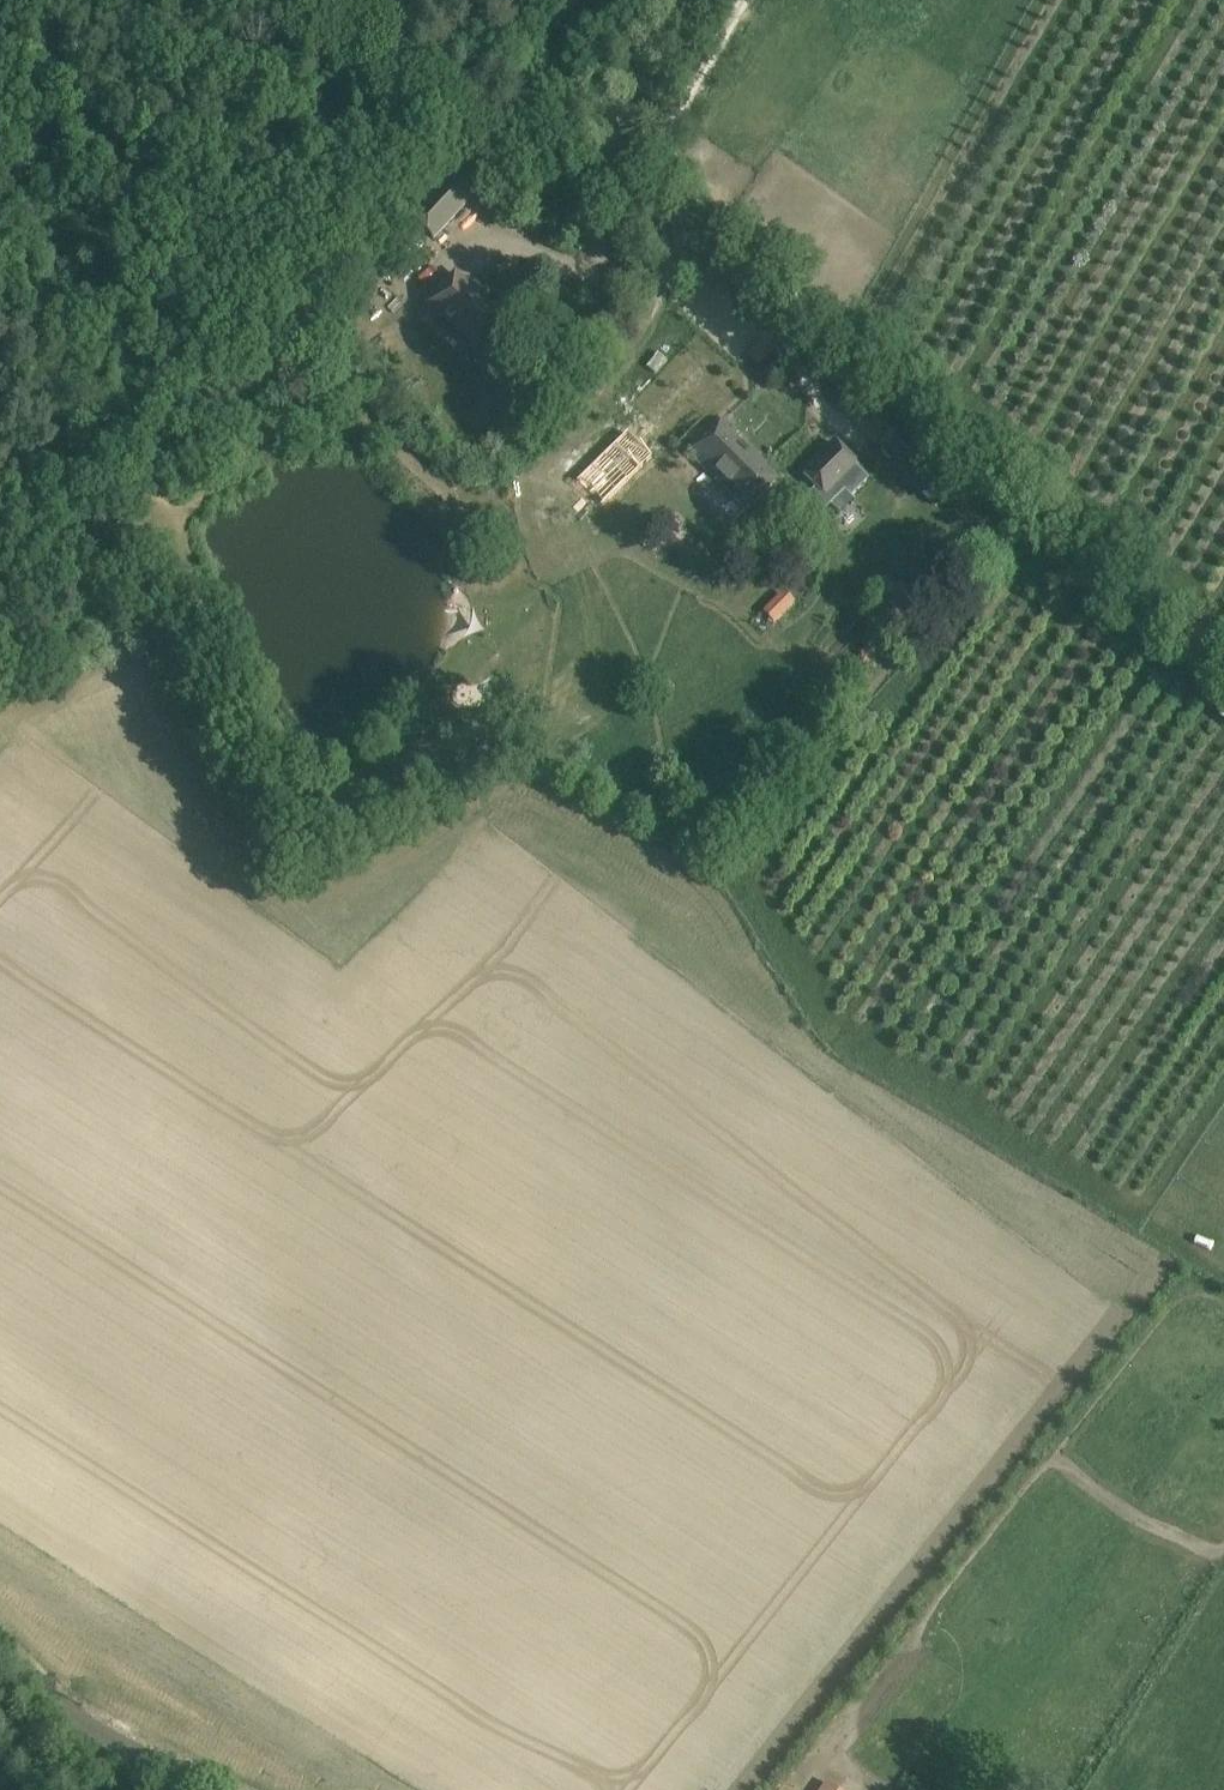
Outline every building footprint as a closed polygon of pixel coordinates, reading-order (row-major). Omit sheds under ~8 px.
[(455,171),(411,218),(434,239),(477,192),(455,171)] [(454,273),(438,291),(424,306),(438,319),(441,316),(469,342),(494,315),(466,289),(468,286),(454,273)] [(724,420),(707,437),(691,453),(714,476),(745,509),(774,481),(762,468),(765,466),(737,438),(740,436),(724,420)] [(911,439),(899,428),(879,448),(890,460),(911,439)] [(651,458),(626,433),(578,480),(603,505),(651,458)] [(833,443),(802,473),(826,497),(839,484),(850,497),(867,481),(855,468),(857,467),(833,443)] [(774,623),(794,603),(783,592),(763,611),(774,623)] [(826,1782),(820,1789),(838,1789),(826,1782)]
